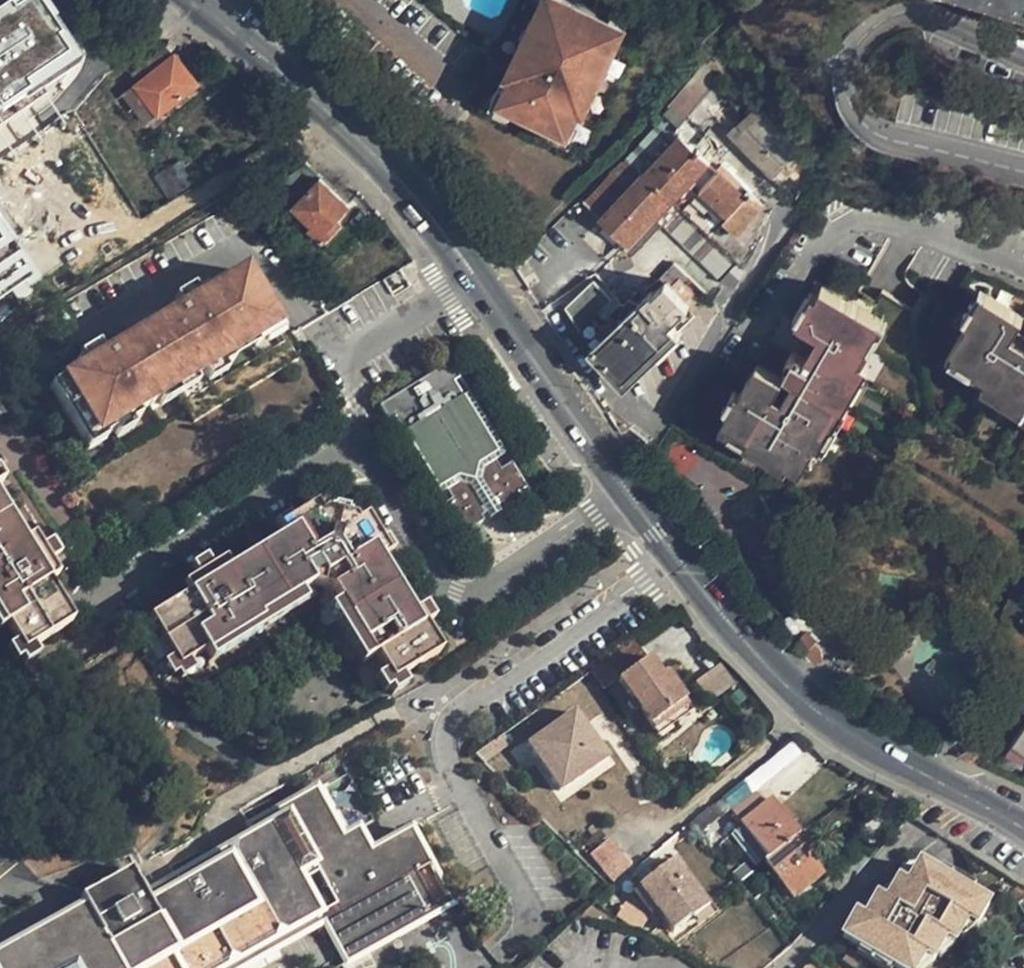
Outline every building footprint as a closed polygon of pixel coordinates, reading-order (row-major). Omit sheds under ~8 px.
[(46,13),(38,0),(0,0),(0,44),(46,13)] [(607,59),(617,39),(610,36),(617,20),(611,17),(609,21),(566,0),(557,0),(553,8),(545,4),(536,25),(543,29),(538,40),(533,51),(524,47),(520,58),(523,60),(521,66),(511,88),(507,101),(516,105),(556,123),(569,128),(573,118),(587,90),(591,92),(597,80),(590,76),(595,66),(600,56),(607,59)] [(46,13),(0,44),(0,100),(72,51),(46,13)] [(629,26),(617,20),(610,36),(617,39),(622,41),(629,26)] [(530,23),(525,34),(538,40),(543,29),(536,25),(530,23)] [(538,40),(525,34),(520,45),(524,47),(533,51),(538,40)] [(148,59),(154,68),(175,53),(167,43),(148,59)] [(154,68),(122,94),(144,122),(198,81),(175,53),(154,68)] [(613,62),(607,59),(600,56),(595,66),(608,72),(613,62)] [(602,82),(608,72),(595,66),(590,76),(597,80),(602,82)] [(512,114),(516,105),(507,101),(511,88),(501,84),(492,105),(512,114)] [(759,114),(748,126),(770,150),(782,139),(759,114)] [(584,200),(600,215),(677,132),(681,128),(667,116),(584,200)] [(583,123),(573,118),(569,128),(556,123),(551,133),(573,143),(583,123)] [(781,161),(770,150),(748,126),(746,124),(733,136),(768,174),(781,161)] [(656,215),(662,221),(719,276),(731,283),(761,235),(769,210),(748,189),(742,195),(734,186),(739,180),(719,161),(713,167),(677,132),(600,215),(629,243),(656,215)] [(311,222),(308,226),(323,240),(341,220),(337,215),(348,203),(306,161),(273,184),(311,222)] [(636,250),(662,221),(656,215),(629,243),(636,250)] [(672,275),(679,270),(660,251),(653,255),(672,275)] [(97,352),(46,383),(83,447),(280,331),(242,266),(176,305),(174,301),(161,309),(163,313),(111,344),(109,340),(95,348),(97,352)] [(678,277),(669,286),(684,302),(693,293),(678,277)] [(686,304),(684,302),(669,286),(665,282),(653,294),(650,291),(634,305),(629,299),(622,304),(614,296),(610,299),(594,282),(568,306),(595,344),(623,375),(674,327),(670,322),(686,304)] [(755,358),(720,415),(759,439),(756,444),(799,470),(812,447),(838,406),(846,391),(841,388),(859,359),(865,347),(861,345),(877,318),(868,313),(849,301),(821,284),(799,321),(824,336),(782,404),(768,396),(781,374),(755,358)] [(856,289),(849,301),(868,313),(875,301),(856,289)] [(1008,344),(1023,317),(986,294),(952,349),(978,366),(976,371),(988,378),(1015,393),(1011,399),(1023,406),(1023,353),(1008,344)] [(887,324),(877,318),(861,345),(865,347),(872,351),(887,324)] [(798,363),(811,341),(805,337),(799,338),(792,350),(794,352),(790,359),(798,363)] [(859,359),(865,362),(872,351),(865,347),(859,359)] [(945,359),(972,375),(976,371),(978,366),(952,349),(945,359)] [(870,366),(865,362),(859,359),(841,388),(846,391),(852,396),(870,366)] [(388,400),(452,501),(465,493),(504,469),(514,462),(450,361),(388,400)] [(985,383),(988,378),(976,371),(972,375),(985,383)] [(1008,404),(1011,399),(1015,393),(988,378),(985,383),(982,387),(1008,404)] [(838,406),(843,410),(852,396),(846,391),(838,406)] [(1023,413),(1023,412),(1023,406),(1011,399),(1008,404),(1023,413)] [(846,411),(843,410),(838,406),(812,447),(820,453),(846,411)] [(754,448),(756,444),(759,439),(720,415),(715,423),(754,448)] [(504,469),(511,482),(522,476),(514,462),(504,469)] [(522,476),(511,482),(503,488),(499,500),(511,519),(515,516),(519,521),(542,506),(522,476)] [(473,506),(465,493),(452,501),(460,514),(473,506)] [(480,545),(505,529),(502,525),(504,523),(493,504),(479,502),(473,506),(460,514),(480,545)] [(18,646),(24,656),(34,650),(68,630),(67,629),(68,628),(46,589),(56,583),(47,568),(39,554),(30,539),(21,544),(0,507),(0,622),(6,632),(10,631),(18,646)] [(285,532),(274,539),(220,572),(216,564),(198,574),(183,583),(170,591),(175,599),(143,618),(168,661),(172,669),(179,665),(198,654),(200,657),(256,624),(254,621),(307,589),(324,593),(365,663),(370,661),(379,674),(385,685),(396,678),(435,655),(420,629),(409,612),(404,614),(373,565),(366,555),(374,550),(358,520),(348,524),(342,515),(341,516),(328,513),(326,511),(326,510),(313,518),(308,508),(285,521),(282,518),(278,521),(280,525),(285,532)] [(511,519),(504,523),(502,525),(505,529),(508,533),(520,525),(519,521),(515,516),(511,519)] [(266,528),(269,532),(274,539),(285,532),(280,525),(278,521),(266,528)] [(377,548),(374,550),(366,555),(373,565),(381,561),(384,559),(377,548)] [(47,549),(39,554),(47,568),(55,563),(47,549)] [(176,571),(183,583),(198,574),(191,563),(176,571)] [(412,612),(425,626),(426,626),(415,608),(411,611),(412,612)] [(420,629),(425,626),(412,612),(411,611),(409,612),(420,629)] [(798,636),(806,643),(808,645),(811,640),(815,636),(805,628),(798,636)] [(801,650),(810,658),(818,646),(811,640),(808,645),(806,643),(801,650)] [(659,678),(633,641),(595,667),(609,685),(617,680),(651,725),(664,715),(672,724),(691,710),(665,674),(659,678)] [(7,652),(15,666),(21,662),(36,653),(34,650),(24,656),(18,646),(7,652)] [(820,656),(818,646),(810,658),(812,659),(820,656)] [(40,661),(36,653),(21,662),(25,670),(40,661)] [(168,661),(160,665),(159,679),(160,680),(167,677),(172,684),(185,676),(179,665),(172,669),(168,661)] [(595,667),(590,671),(603,689),(609,685),(595,667)] [(722,670),(696,688),(710,708),(736,689),(722,670)] [(403,691),(396,678),(385,685),(379,674),(367,682),(375,697),(384,692),(388,699),(403,691)] [(747,691),(732,701),(738,712),(754,701),(747,691)] [(658,734),(672,724),(664,715),(651,725),(658,734)] [(581,720),(535,753),(567,799),(613,766),(581,720)] [(1012,737),(1023,745),(1023,720),(1012,737)] [(477,755),(484,762),(509,744),(501,734),(477,752),(477,755)] [(979,737),(954,754),(969,760),(982,740),(979,737)] [(302,796),(306,801),(332,838),(345,856),(363,842),(356,830),(341,838),(314,790),(302,796)] [(733,812),(770,859),(795,841),(798,837),(770,801),(766,803),(757,793),(733,812)] [(289,940),(322,922),(346,963),(396,935),(393,928),(430,907),(412,871),(426,863),(409,832),(369,852),(363,842),(345,856),(332,838),(306,801),(302,796),(247,827),(256,842),(237,853),(162,894),(147,903),(132,875),(91,904),(83,895),(80,897),(84,906),(119,967),(239,967),(289,940)] [(713,804),(690,823),(700,835),(722,816),(713,804)] [(581,843),(589,854),(608,838),(599,829),(581,843)] [(608,838),(589,854),(611,880),(630,865),(608,838)] [(821,875),(795,841),(770,859),(768,861),(794,895),(821,875)] [(690,912),(704,901),(676,862),(636,890),(653,914),(659,911),(675,932),(694,918),(690,912)] [(426,863),(412,871),(430,907),(393,928),(396,935),(449,906),(426,863)] [(611,880),(615,886),(635,870),(630,865),(611,880)] [(936,876),(918,865),(905,887),(895,882),(883,903),(874,899),(862,921),(853,916),(840,937),(858,947),(893,967),(894,967),(916,967),(924,956),(932,960),(947,938),(954,941),(966,921),(976,926),(988,906),(971,896),(936,876)] [(941,867),(936,876),(971,896),(976,887),(941,867)] [(638,874),(635,870),(615,886),(619,890),(638,874)] [(129,871),(83,895),(91,904),(132,875),(129,871)] [(1012,899),(1014,904),(1023,899),(1023,892),(1012,899)] [(708,907),(704,901),(690,912),(694,918),(708,907)] [(626,903),(617,916),(640,931),(648,918),(626,903)] [(84,906),(0,952),(0,967),(119,967),(84,906)] [(893,967),(858,947),(855,954),(878,967),(893,967)]
